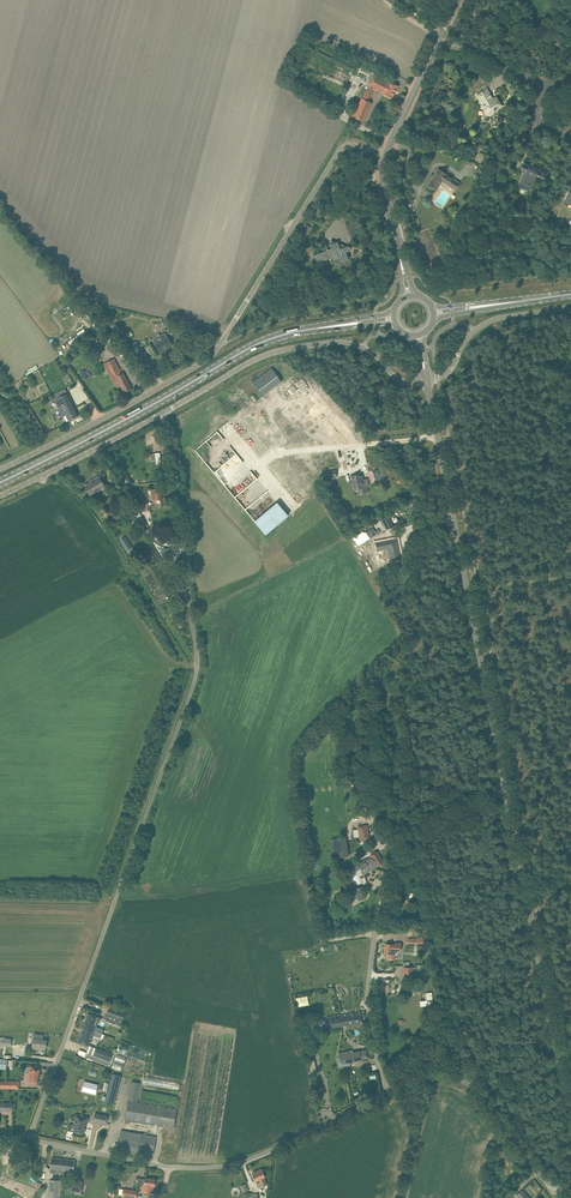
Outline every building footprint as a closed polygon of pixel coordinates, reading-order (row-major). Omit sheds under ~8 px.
[(398,86),(393,83),(389,81),(389,82),(374,75),(362,98),(353,116),(363,121),(372,103),(368,101),(374,89),(383,94),(392,99),(398,86)] [(487,89),(482,92),(477,95),(483,105),(482,106),(487,115),(502,106),(496,97),(493,99),(487,89)] [(484,162),(486,155),(479,151),(476,157),(479,158),(477,160),(471,156),(469,159),(481,166),(484,162)] [(518,186),(530,191),(538,174),(545,177),(549,170),(526,159),(522,167),(526,169),(518,186)] [(459,183),(443,173),(438,170),(428,185),(436,190),(442,181),(455,189),(459,183)] [(354,222),(347,225),(351,240),(359,238),(354,222)] [(311,227),(305,224),(300,232),(306,236),(311,227)] [(313,256),(311,262),(317,264),(330,259),(332,258),(336,259),(339,258),(341,262),(347,265),(349,259),(346,253),(350,251),(352,247),(348,246),(345,247),(341,249),(340,248),(338,243),(333,241),(330,246),(329,245),(327,250),(313,256)] [(164,321),(158,323),(161,329),(166,327),(164,321)] [(68,341),(71,346),(89,336),(85,328),(77,333),(78,335),(68,341)] [(155,345),(161,353),(164,351),(163,351),(173,345),(168,337),(165,333),(153,341),(156,345),(155,345)] [(150,359),(146,354),(137,341),(131,345),(145,363),(150,359)] [(99,343),(89,350),(91,354),(94,352),(97,357),(105,352),(99,343)] [(104,364),(114,383),(117,388),(121,386),(124,393),(132,389),(123,373),(122,374),(114,359),(104,364)] [(281,366),(265,381),(273,389),(274,388),(321,439),(335,426),(331,422),(288,375),(289,374),(281,366)] [(79,416),(76,411),(65,388),(52,395),(62,416),(66,415),(69,421),(79,416)] [(254,402),(250,398),(243,403),(247,408),(254,402)] [(271,399),(248,420),(250,423),(255,419),(257,422),(264,415),(268,420),(281,409),(271,399)] [(260,430),(256,426),(246,437),(245,437),(250,443),(254,439),(256,441),(259,439),(265,434),(265,435),(270,430),(266,426),(264,429),(262,427),(260,430)] [(256,443),(242,455),(244,459),(252,453),(253,455),(256,453),(254,451),(255,450),(255,449),(259,446),(256,443)] [(325,472),(327,480),(337,478),(335,470),(325,472)] [(357,475),(350,476),(350,477),(351,477),(353,482),(351,482),(353,490),(358,489),(359,494),(368,492),(367,487),(364,487),(362,480),(363,479),(362,474),(357,475)] [(124,487),(129,483),(124,475),(119,478),(124,487)] [(105,486),(102,482),(99,477),(94,480),(94,481),(85,486),(90,495),(105,486)] [(161,489),(155,489),(151,490),(152,496),(153,495),(153,501),(155,500),(156,504),(162,504),(161,500),(162,500),(161,489)] [(138,511),(135,513),(145,529),(148,527),(138,511)] [(388,516),(382,520),(386,527),(387,530),(393,526),(388,516)] [(120,540),(130,556),(135,553),(132,547),(125,537),(120,540)] [(397,539),(393,540),(376,543),(378,549),(388,547),(391,560),(401,558),(397,539)] [(165,548),(160,551),(167,562),(172,559),(169,555),(171,553),(168,548),(166,550),(165,548)] [(407,827),(405,821),(383,830),(385,836),(407,827)] [(367,825),(358,827),(360,840),(370,839),(367,825)] [(349,856),(346,837),(331,840),(334,859),(349,856)] [(372,856),(367,859),(370,863),(374,869),(378,866),(384,863),(377,851),(371,855),(372,856)] [(312,858),(307,859),(306,859),(310,877),(316,875),(312,858)] [(370,863),(367,859),(353,868),(355,871),(360,868),(364,874),(374,869),(370,863)] [(418,860),(413,862),(412,859),(396,863),(398,870),(414,865),(414,868),(420,866),(418,860)] [(366,898),(362,887),(355,889),(359,900),(366,898)] [(395,945),(385,944),(384,954),(388,954),(387,958),(389,959),(393,960),(394,959),(394,955),(395,955),(395,951),(400,951),(401,943),(396,943),(395,945)] [(404,967),(403,980),(414,980),(414,972),(418,972),(418,967),(404,967)] [(425,993),(426,1006),(433,1005),(432,993),(425,993)] [(109,1007),(104,1019),(121,1025),(126,1013),(123,1012),(124,1009),(113,1005),(112,1008),(109,1007)] [(359,1011),(327,1017),(329,1028),(346,1025),(346,1026),(362,1024),(359,1011)] [(83,1027),(102,1034),(104,1029),(96,1026),(100,1017),(88,1013),(83,1027)] [(101,1038),(102,1034),(83,1027),(78,1041),(89,1045),(93,1035),(101,1038)] [(33,1039),(32,1048),(41,1049),(41,1047),(46,1048),(47,1040),(43,1040),(44,1035),(34,1034),(33,1039)] [(0,1037),(0,1047),(3,1047),(4,1046),(11,1046),(11,1047),(26,1047),(26,1042),(29,1043),(29,1039),(6,1039),(6,1038),(4,1037),(4,1036),(2,1036),(1,1037),(0,1037)] [(113,1054),(89,1046),(85,1057),(109,1066),(113,1054)] [(353,1053),(339,1056),(339,1057),(341,1064),(354,1061),(353,1054),(353,1053)] [(121,1071),(126,1057),(117,1054),(111,1068),(121,1071)] [(30,1068),(29,1072),(26,1072),(24,1081),(28,1082),(36,1084),(40,1068),(31,1066),(30,1068)] [(113,1073),(105,1101),(114,1104),(122,1075),(113,1073)] [(151,1099),(176,1103),(177,1097),(178,1090),(179,1090),(180,1082),(144,1077),(143,1084),(142,1091),(152,1092),(151,1099)] [(0,1081),(0,1088),(19,1089),(20,1081),(0,1081)] [(96,1095),(98,1085),(84,1081),(82,1091),(96,1095)] [(140,1083),(132,1081),(125,1120),(173,1129),(177,1108),(137,1102),(140,1083)] [(90,1117),(82,1116),(76,1114),(73,1125),(75,1126),(74,1132),(84,1134),(86,1122),(88,1123),(90,1117)] [(121,1130),(118,1149),(153,1155),(156,1136),(121,1130)] [(56,1173),(62,1174),(62,1171),(61,1170),(63,1159),(52,1157),(51,1168),(56,1169),(56,1173)] [(75,1160),(63,1159),(61,1170),(62,1171),(62,1174),(65,1174),(65,1170),(73,1171),(75,1160)] [(265,1177),(265,1176),(263,1170),(253,1174),(255,1181),(259,1179),(260,1182),(256,1183),(258,1187),(267,1184),(264,1177),(265,1177)] [(145,1178),(145,1179),(140,1178),(139,1184),(143,1184),(142,1191),(153,1193),(153,1186),(155,1186),(156,1179),(145,1178)] [(61,1180),(50,1179),(49,1197),(57,1197),(60,1197),(61,1180)] [(73,1180),(72,1191),(82,1192),(84,1181),(73,1180)] [(248,1190),(246,1184),(240,1186),(243,1192),(248,1190)] [(128,1190),(119,1188),(119,1194),(122,1195),(122,1196),(136,1197),(137,1191),(128,1190)] [(523,1190),(516,1195),(519,1197),(530,1197),(523,1190)]
